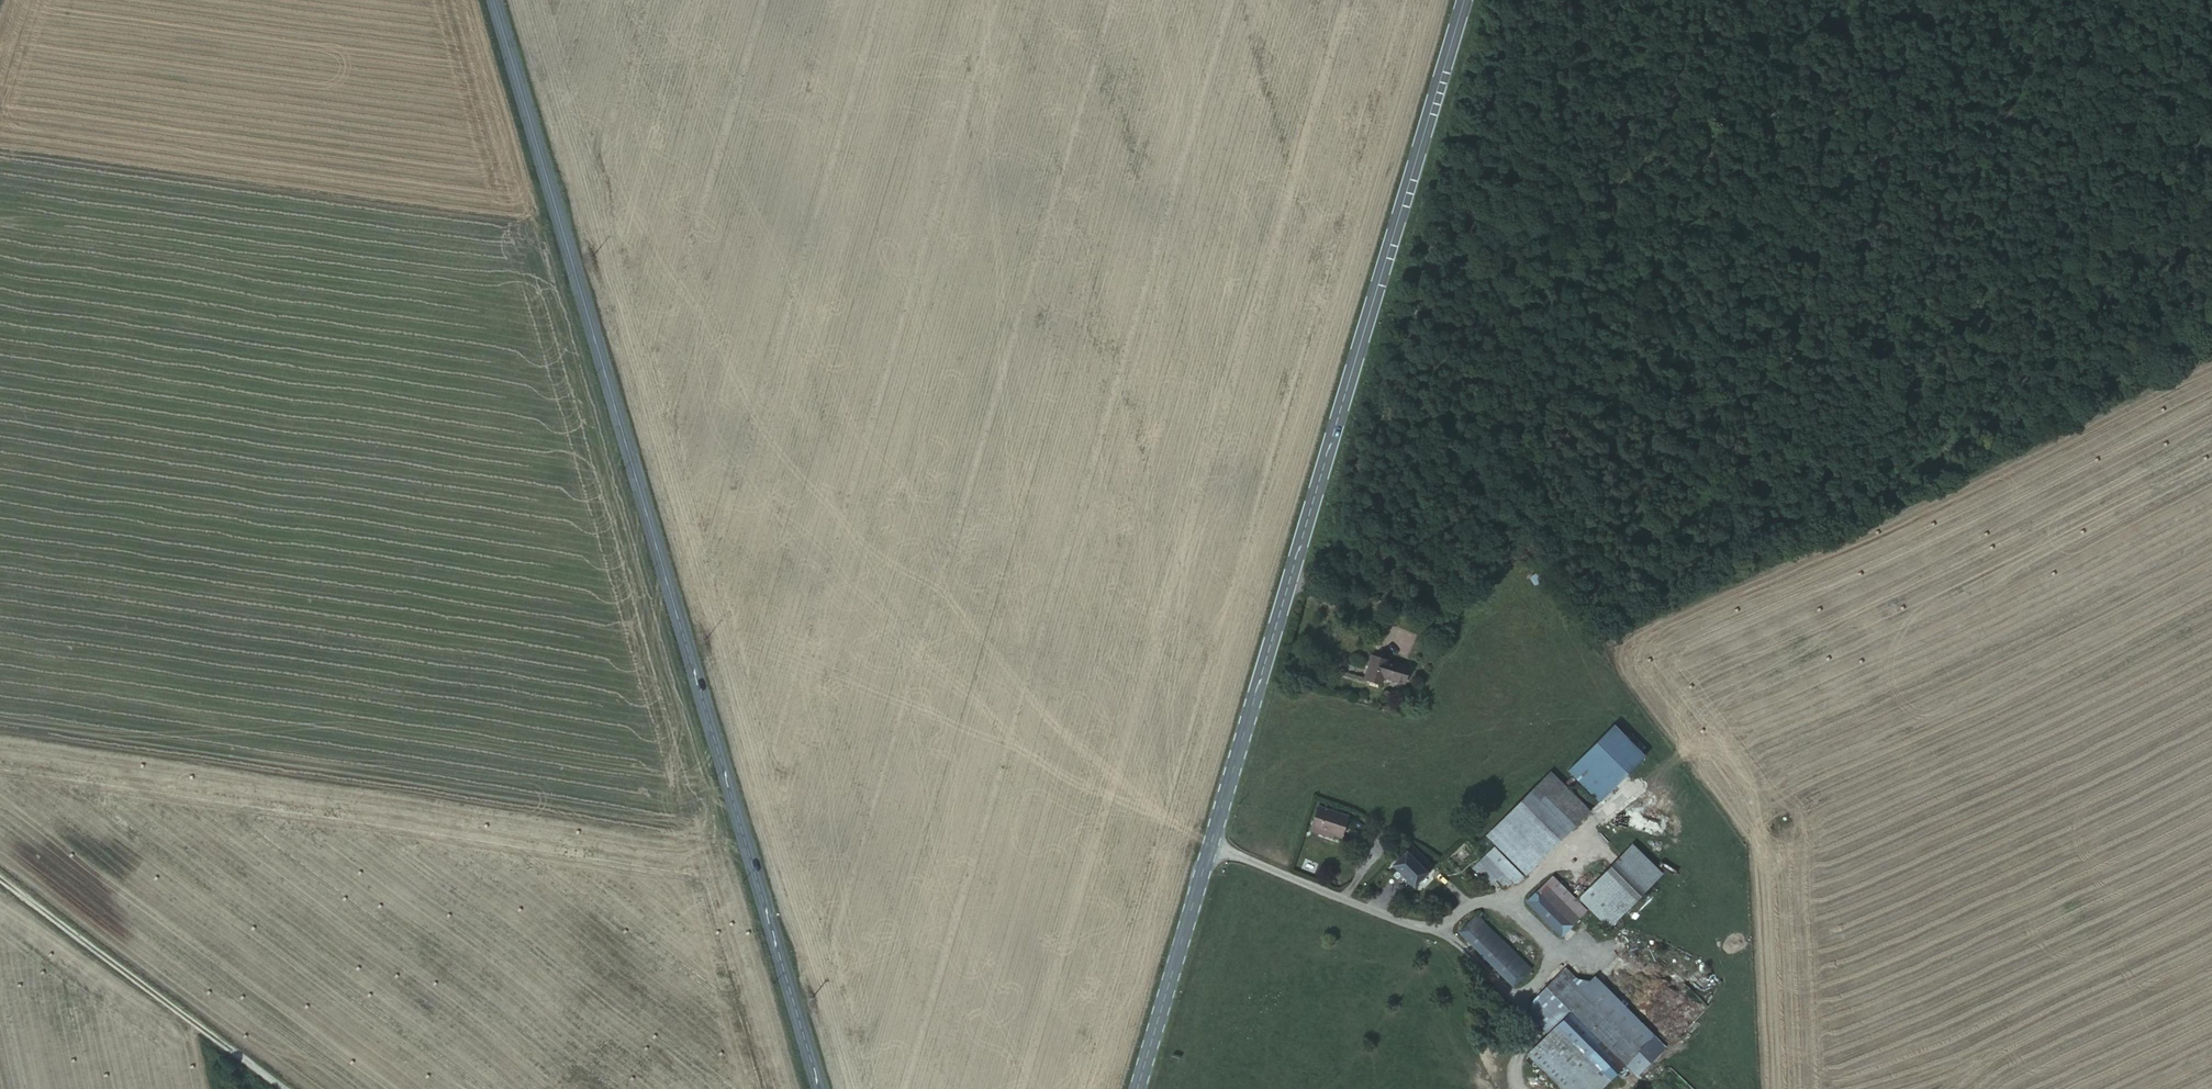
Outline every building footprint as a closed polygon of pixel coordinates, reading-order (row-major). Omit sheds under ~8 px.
[(1465,604),(1469,608),(1475,601),(1480,606),(1485,601),(1476,592),(1465,604)] [(1406,675),(1409,667),(1371,656),(1364,679),(1381,684),(1383,677),(1400,682),(1403,673),(1406,675)] [(1569,770),(1599,802),(1646,755),(1616,724),(1569,770)] [(1525,875),(1590,811),(1551,772),(1487,836),(1525,875)] [(1318,807),(1311,827),(1332,835),(1340,837),(1347,817),(1318,807)] [(1332,835),(1311,827),(1309,830),(1331,838),(1332,835)] [(1458,851),(1467,858),(1475,849),(1466,841),(1458,851)] [(1393,857),(1396,862),(1392,865),(1413,887),(1433,867),(1412,846),(1403,856),(1399,852),(1393,857)] [(1631,846),(1579,898),(1608,927),(1661,875),(1631,846)] [(1516,884),(1523,876),(1494,847),(1474,867),(1489,883),(1497,876),(1505,883),(1509,879),(1516,884)] [(1551,876),(1537,890),(1571,925),(1586,911),(1551,876)] [(1571,925),(1537,890),(1527,901),(1560,935),(1571,925)] [(1459,932),(1513,987),(1530,970),(1476,915),(1459,932)] [(1555,1027),(1609,1083),(1627,1066),(1641,1052),(1583,993),(1573,982),(1577,979),(1568,971),(1555,983),(1553,980),(1534,999),(1532,1000),(1530,1008),(1530,1013),(1531,1018),(1532,1021),(1546,1036),(1555,1027)] [(1641,1052),(1627,1066),(1639,1076),(1662,1054),(1631,1022),(1593,983),(1583,993),(1641,1052)] [(1562,1088),(1603,1088),(1609,1083),(1555,1027),(1546,1036),(1527,1054),(1562,1088)]
